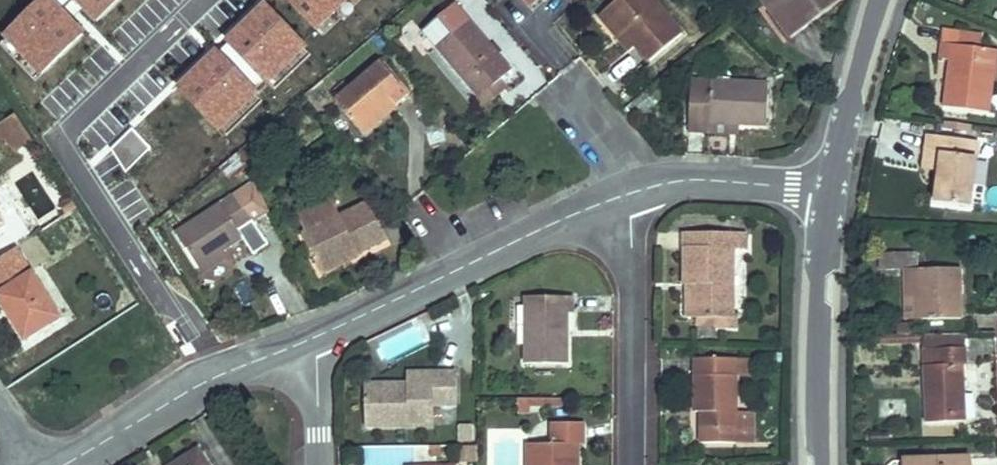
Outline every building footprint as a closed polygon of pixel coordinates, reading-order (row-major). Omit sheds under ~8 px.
[(524,2),(530,8),(540,0),(526,0),(524,2)] [(606,10),(636,45),(649,62),(682,34),(653,0),(618,0),(606,10)] [(811,0),(763,0),(791,38),(822,16),(811,0)] [(822,16),(843,0),(811,0),(822,16)] [(512,71),(455,3),(422,32),(479,99),(499,82),(512,71)] [(636,45),(606,10),(599,16),(629,51),(636,45)] [(941,44),(982,48),(983,33),(942,29),(941,44)] [(948,61),(953,61),(951,82),(946,82),(943,108),(991,113),(995,82),(996,60),(996,50),(982,48),(941,44),(939,60),(948,61)] [(382,63),(351,90),(341,98),(336,102),(363,134),(409,95),(382,63)] [(688,132),(709,133),(709,123),(739,125),(767,126),(769,83),(691,79),(688,132)] [(334,90),(341,98),(351,90),(344,82),(334,90)] [(499,82),(479,99),(485,106),(505,89),(499,82)] [(32,140),(15,114),(0,124),(0,138),(8,139),(16,150),(32,140)] [(709,123),(709,133),(739,134),(739,125),(709,123)] [(928,135),(926,152),(942,155),(940,171),(936,203),(969,207),(978,142),(928,135)] [(230,181),(247,166),(240,151),(219,169),(230,181)] [(942,155),(926,152),(924,169),(940,171),(942,155)] [(254,221),(269,211),(255,182),(176,233),(198,267),(222,252),(242,239),(253,255),(269,245),(254,221)] [(302,233),(319,268),(356,251),(358,255),(389,241),(370,200),(340,214),(331,196),(296,212),(304,231),(302,233)] [(67,215),(77,209),(69,197),(61,202),(61,207),(67,215)] [(83,218),(77,209),(67,215),(74,224),(83,218)] [(686,249),(686,285),(693,285),(693,318),(696,318),(716,318),(732,318),(732,250),(745,250),(745,233),(683,233),(683,249),(686,249)] [(356,251),(319,268),(322,275),(359,258),(358,255),(356,251)] [(222,252),(198,267),(203,274),(227,259),(222,252)] [(917,253),(907,254),(907,269),(918,269),(917,253)] [(905,320),(957,319),(957,295),(961,295),(960,269),(918,269),(907,269),(907,254),(879,254),(879,270),(904,270),(905,320)] [(32,274),(0,295),(0,296),(10,311),(8,313),(25,340),(60,318),(32,274)] [(0,296),(0,301),(8,313),(10,311),(0,296)] [(574,297),(525,297),(525,364),(568,364),(568,313),(574,313),(574,297)] [(420,317),(424,325),(434,320),(431,312),(420,317)] [(732,318),(716,318),(716,325),(716,328),(733,328),(733,319),(732,319),(732,318)] [(868,323),(868,336),(883,336),(883,323),(868,323)] [(897,324),(897,335),(911,335),(911,324),(897,324)] [(922,350),(966,348),(966,334),(921,335),(922,342),(922,350)] [(856,345),(922,342),(921,335),(911,335),(897,335),(883,336),(868,336),(856,336),(856,345)] [(966,348),(922,350),(926,423),(967,421),(964,366),(967,366),(966,348)] [(435,373),(454,373),(462,356),(444,351),(435,373)] [(749,359),(695,359),(695,412),(701,412),(701,443),(752,443),(752,412),(736,412),(735,376),(749,376),(749,359)] [(456,373),(454,373),(435,373),(432,373),(432,384),(407,385),(365,386),(366,427),(434,426),(433,405),(457,405),(456,373)] [(407,374),(407,385),(432,384),(432,373),(407,374)] [(567,407),(567,399),(518,399),(518,412),(530,413),(530,406),(567,407)] [(573,445),(578,445),(583,445),(584,423),(552,423),(552,444),(528,444),(528,464),(573,464),(573,445)] [(473,441),(473,426),(459,426),(459,441),(473,441)] [(441,456),(440,446),(431,446),(431,456),(441,456)] [(476,447),(461,447),(461,459),(476,459),(476,447)] [(198,450),(174,464),(207,464),(198,450)]
